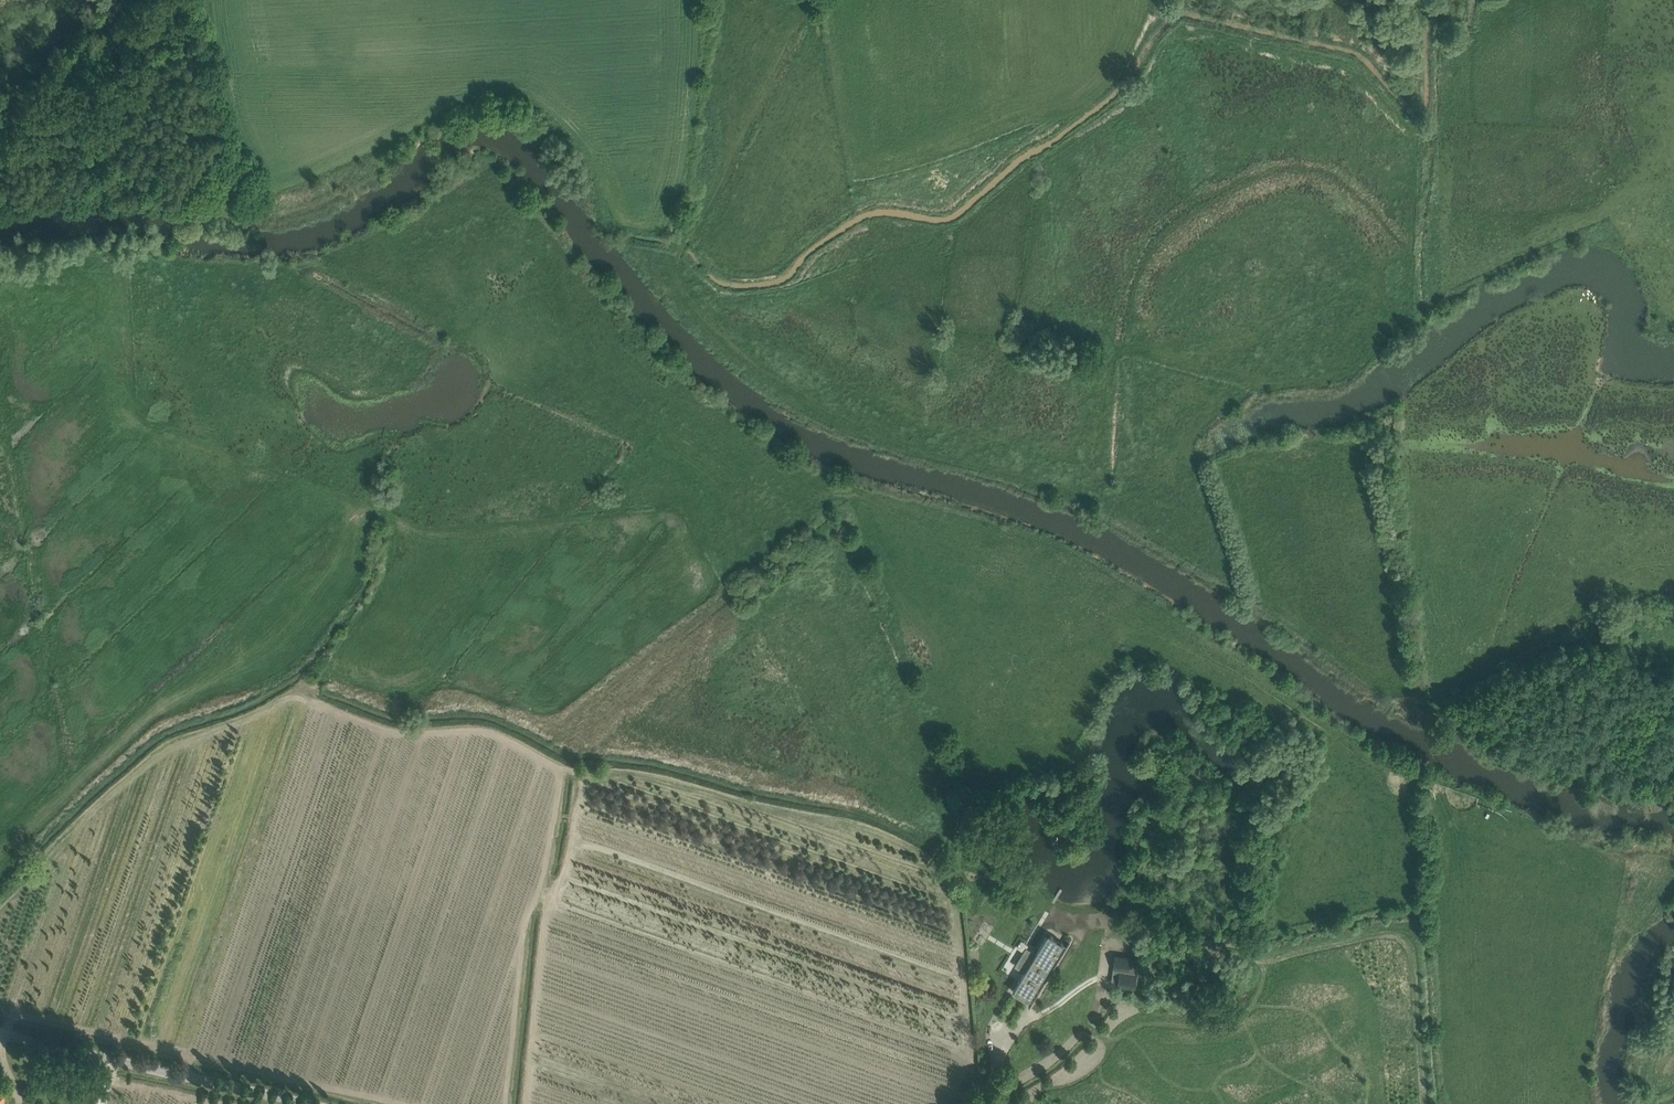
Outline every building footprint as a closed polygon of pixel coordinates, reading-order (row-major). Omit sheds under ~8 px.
[(1025,972),(1013,991),(1029,1000),(1030,998),(1032,999),(1029,1005),(1045,979),(1066,945),(1048,933),(1036,953),(1026,946),(1014,965),(1025,972)] [(1113,968),(1131,971),(1133,957),(1115,954),(1113,968)] [(1117,985),(1135,988),(1138,974),(1119,972),(1117,985)]
